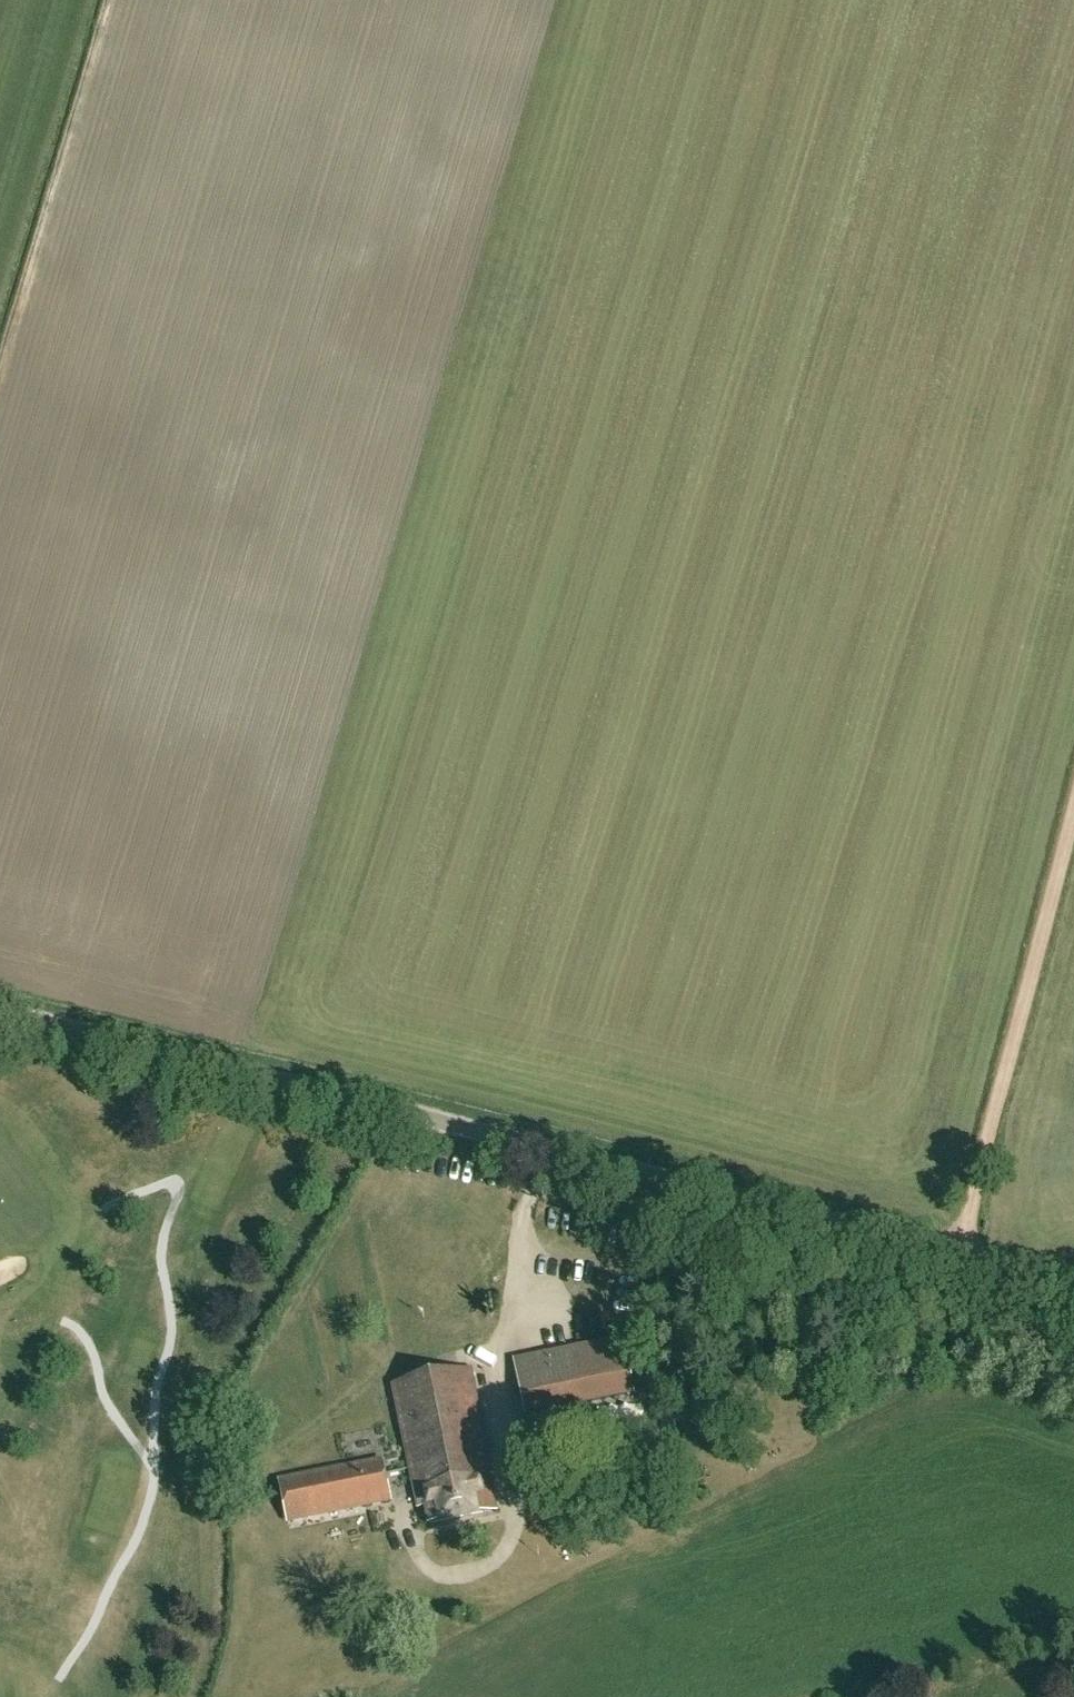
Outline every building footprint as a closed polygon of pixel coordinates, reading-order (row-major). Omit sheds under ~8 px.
[(513,1359),(523,1412),(634,1391),(623,1338),(513,1359)] [(417,1493),(424,1492),(430,1522),(488,1511),(481,1474),(492,1472),(471,1369),(394,1384),(417,1493)] [(237,1435),(226,1437),(229,1453),(241,1450),(237,1435)] [(288,1520),(391,1499),(382,1459),(280,1480),(288,1520)]
